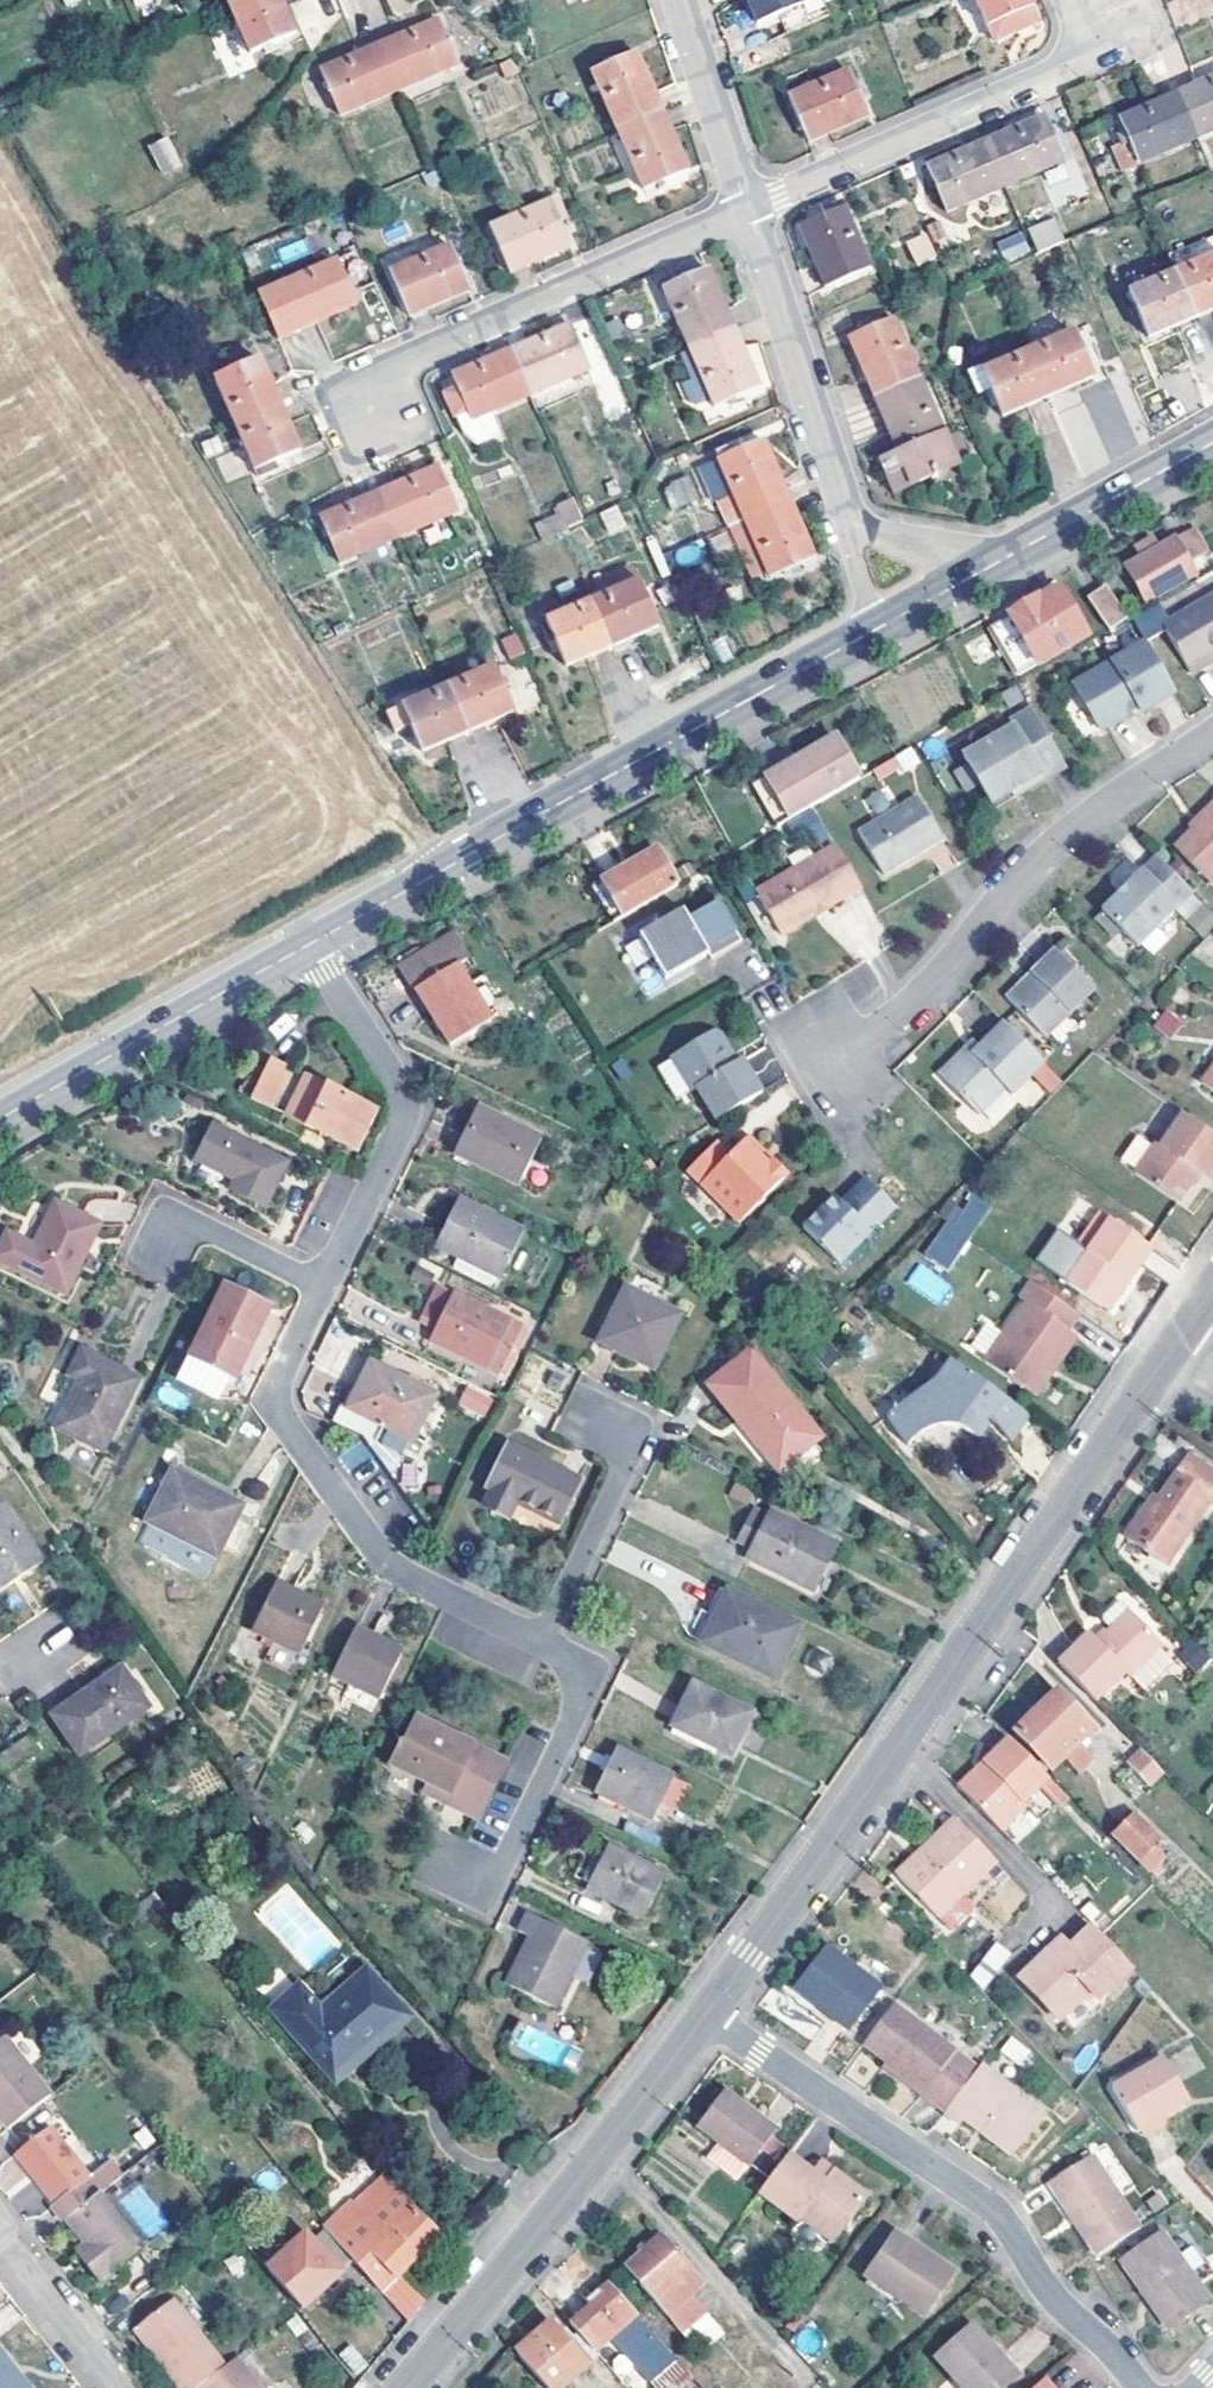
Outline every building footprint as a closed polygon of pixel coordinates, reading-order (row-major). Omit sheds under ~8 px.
[(136,11),(153,5),(152,0),(132,0),(136,11)] [(251,0),(227,0),(230,9),(251,0)] [(230,9),(250,55),(295,36),(280,0),(251,0),(230,9)] [(757,27),(804,7),(801,0),(746,0),(757,27)] [(996,46),(1040,26),(1029,0),(976,0),(996,46)] [(378,46),(398,90),(458,65),(439,20),(378,46)] [(340,115),(398,90),(378,46),(320,71),(340,115)] [(619,132),(663,113),(638,54),(594,73),(619,132)] [(849,73),(791,98),(810,142),(869,118),(849,73)] [(1200,140),(1212,135),(1212,82),(1181,96),(1200,140)] [(1141,167),(1200,140),(1181,96),(1121,121),(1127,134),(1119,138),(1124,149),(1132,145),(1141,167)] [(663,113),(619,132),(644,191),(688,172),(663,113)] [(989,143),(1009,189),(1066,163),(1046,118),(989,143)] [(167,135),(147,145),(162,174),(182,164),(167,135)] [(950,215),(1009,189),(989,143),(930,169),(950,215)] [(1125,173),(1141,167),(1132,145),(1124,149),(1116,152),(1125,173)] [(550,204),(491,229),(510,275),(569,249),(550,204)] [(846,209),(800,228),(827,288),(872,268),(846,209)] [(1028,226),(1036,251),(1064,242),(1056,217),(1028,226)] [(929,230),(936,246),(948,241),(941,224),(929,230)] [(1021,230),(995,242),(1005,263),(1030,251),(1021,230)] [(926,238),(909,245),(918,266),(935,258),(926,238)] [(1198,322),(1212,315),(1212,242),(1171,262),(1177,276),(1198,322)] [(451,246),(392,272),(413,317),(470,292),(451,246)] [(258,292),(279,339),(357,304),(338,260),(258,292)] [(688,350),(734,330),(709,272),(664,291),(688,350)] [(1153,341),(1198,322),(1177,276),(1133,296),(1153,341)] [(875,398),(921,379),(894,318),(849,339),(875,398)] [(511,351),(530,396),(604,363),(593,337),(585,340),(581,330),(574,333),(571,325),(511,351)] [(734,330),(688,350),(713,409),(759,389),(734,330)] [(1030,355),(1050,400),(1095,379),(1076,335),(1030,355)] [(487,415),(530,396),(511,351),(451,376),(456,389),(442,395),(461,436),(475,447),(498,437),(487,415)] [(1004,420),(1050,400),(1030,355),(984,375),(983,372),(968,378),(979,404),(994,397),(1004,420)] [(236,426),(281,405),(263,361),(217,380),(236,426)] [(921,379),(875,398),(901,456),(884,464),(898,493),(932,478),(934,483),(943,479),(939,470),(958,462),(921,379)] [(281,405),(236,426),(254,471),(300,451),(281,405)] [(303,446),(319,440),(310,415),(293,421),(303,446)] [(744,521),(790,501),(765,443),(701,468),(713,499),(722,495),(732,491),(744,521)] [(379,492),(398,537),(457,512),(438,467),(379,492)] [(661,485),(672,509),(698,498),(688,474),(661,485)] [(733,525),(744,521),(732,491),(722,495),(733,525)] [(338,562),(398,537),(379,492),(319,517),(338,562)] [(566,530),(581,523),(571,500),(556,507),(559,515),(566,530)] [(790,501),(744,521),(769,579),(815,559),(790,501)] [(608,535),(627,527),(617,504),(598,512),(608,535)] [(559,533),(566,530),(559,515),(533,526),(540,542),(559,533)] [(1150,602),(1199,573),(1193,564),(1212,552),(1199,528),(1162,550),(1156,538),(1137,549),(1144,560),(1130,568),(1150,602)] [(675,544),(676,564),(705,562),(703,542),(675,544)] [(589,604),(609,648),(656,629),(637,584),(589,604)] [(1057,585),(993,626),(1022,675),(1088,633),(1057,585)] [(1106,588),(1091,600),(1116,630),(1130,619),(1106,588)] [(1212,648),(1212,598),(1165,627),(1168,631),(1190,669),(1209,658),(1206,652),(1212,648)] [(563,667),(609,648),(589,604),(545,622),(563,667)] [(1135,621),(1138,626),(1148,643),(1168,631),(1165,627),(1154,610),(1135,621)] [(1148,643),(1138,626),(1120,637),(1131,654),(1079,686),(1105,729),(1142,707),(1145,712),(1177,693),(1148,643)] [(447,689),(466,733),(512,714),(492,669),(447,689)] [(421,752),(466,733),(447,689),(384,715),(394,736),(411,729),(421,752)] [(960,707),(952,711),(956,718),(963,714),(960,707)] [(995,803),(1022,787),(1047,773),(1050,779),(1070,768),(1037,712),(1017,724),(1021,729),(969,759),(995,803)] [(816,807),(864,778),(838,735),(761,781),(786,824),(816,807)] [(922,763),(914,749),(904,756),(900,758),(908,771),(922,763)] [(1047,773),(1022,787),(1026,794),(1050,779),(1047,773)] [(923,794),(866,828),(891,870),(947,836),(923,794)] [(1196,831),(1181,845),(1212,877),(1212,805),(1201,817),(1205,821),(1196,831)] [(1192,826),(1196,831),(1205,821),(1201,817),(1192,826)] [(785,934),(820,913),(815,906),(826,900),(831,907),(864,887),(838,844),(759,890),(785,934)] [(622,920),(684,884),(662,847),(601,884),(622,920)] [(1191,894),(1155,858),(1104,911),(1138,945),(1191,894)] [(820,913),(831,907),(826,900),(815,906),(820,913)] [(658,971),(662,969),(666,978),(709,953),(712,958),(743,941),(720,901),(690,919),(685,911),(642,935),(656,959),(653,960),(652,968),(658,971)] [(419,987),(461,960),(474,952),(459,928),(404,963),(419,987)] [(633,963),(651,954),(642,936),(624,945),(633,963)] [(1028,989),(1023,984),(1008,1000),(1044,1037),(1093,989),(1057,951),(1032,976),(1037,981),(1028,989)] [(419,987),(454,1043),(509,1007),(487,972),(474,980),(461,960),(419,987)] [(1032,976),(1023,984),(1028,989),(1037,981),(1032,976)] [(1153,1027),(1172,1037),(1182,1018),(1163,1008),(1153,1027)] [(1004,1025),(980,1049),(972,1056),(967,1050),(940,1076),(979,1116),(1005,1090),(1012,1096),(1044,1064),(1004,1025)] [(768,1094),(748,1062),(743,1065),(724,1035),(715,1034),(676,1059),(697,1093),(702,1090),(723,1123),(768,1094)] [(974,1043),(967,1050),(972,1056),(980,1049),(974,1043)] [(292,1077),(271,1065),(255,1095),(276,1107),(292,1077)] [(1199,1088),(1212,1098),(1212,1068),(1199,1088)] [(349,1145),(370,1106),(314,1076),(293,1115),(349,1145)] [(370,1106),(349,1145),(358,1150),(379,1111),(370,1106)] [(544,1140),(479,1108),(458,1152),(523,1183),(544,1140)] [(1134,1181),(1173,1210),(1196,1179),(1201,1182),(1212,1166),(1212,1139),(1184,1119),(1160,1151),(1158,1149),(1134,1181)] [(290,1163),(216,1125),(199,1159),(239,1180),(234,1189),(267,1206),(290,1163)] [(775,1167),(780,1163),(754,1137),(749,1141),(775,1167)] [(1117,1169),(1134,1181),(1158,1149),(1141,1137),(1117,1169)] [(775,1167),(749,1141),(734,1158),(719,1144),(693,1171),(746,1223),(792,1176),(780,1163),(775,1167)] [(804,1228),(837,1263),(877,1226),(880,1229),(899,1212),(871,1181),(843,1206),(837,1198),(804,1228)] [(525,1233),(461,1200),(438,1245),(459,1255),(452,1269),(490,1288),(497,1274),(503,1278),(525,1233)] [(989,1211),(971,1200),(929,1264),(946,1275),(989,1211)] [(58,1201),(24,1268),(68,1291),(102,1223),(58,1201)] [(1097,1213),(1073,1247),(1079,1251),(1085,1255),(1108,1221),(1097,1213)] [(1122,1280),(1129,1285),(1152,1252),(1108,1221),(1085,1255),(1079,1251),(1056,1283),(1099,1313),(1122,1280)] [(1032,1266),(1056,1283),(1079,1251),(1073,1247),(1054,1234),(1032,1266)] [(904,1283),(941,1306),(954,1285),(917,1263),(904,1283)] [(217,1394),(229,1371),(248,1333),(255,1337),(272,1303),(227,1280),(179,1375),(217,1394)] [(1107,1318),(1129,1285),(1122,1280),(1099,1313),(1107,1318)] [(431,1338),(501,1373),(523,1329),(436,1285),(421,1316),(438,1324),(431,1338)] [(1045,1370),(1049,1373),(1071,1341),(1063,1336),(1075,1319),(1029,1286),(1017,1303),(1024,1309),(982,1370),(1026,1400),(1045,1370)] [(600,1343),(653,1371),(680,1319),(627,1291),(600,1343)] [(248,1333),(229,1371),(236,1374),(255,1337),(248,1333)] [(58,1425),(103,1448),(138,1377),(82,1349),(69,1373),(81,1379),(58,1425)] [(779,1475),(821,1442),(755,1357),(713,1389),(779,1475)] [(437,1396),(371,1364),(349,1409),(414,1442),(437,1396)] [(1009,1447),(1028,1419),(950,1365),(937,1385),(886,1421),(908,1449),(918,1436),(931,1429),(947,1428),(960,1431),(976,1439),(985,1428),(980,1424),(984,1418),(993,1425),(1009,1447)] [(1045,1370),(1026,1400),(1033,1405),(1052,1375),(1049,1373),(1045,1370)] [(466,1384),(456,1404),(484,1418),(494,1397),(466,1384)] [(484,1507),(508,1519),(517,1503),(556,1524),(578,1484),(509,1447),(488,1487),(493,1490),(484,1507)] [(1145,1510),(1125,1541),(1163,1567),(1208,1498),(1212,1501),(1212,1475),(1188,1459),(1159,1503),(1152,1515),(1145,1510)] [(242,1506),(245,1499),(175,1463),(172,1469),(192,1480),(193,1478),(221,1492),(219,1495),(242,1506)] [(148,1518),(217,1553),(242,1506),(219,1495),(221,1492),(193,1478),(192,1480),(172,1469),(148,1518)] [(1153,1499),(1145,1510),(1152,1515),(1159,1503),(1153,1499)] [(0,1504),(0,1587),(3,1591),(44,1560),(2,1503),(0,1504)] [(753,1550),(748,1561),(810,1592),(834,1546),(771,1515),(769,1519),(752,1510),(736,1541),(753,1550)] [(265,1633),(300,1650),(322,1605),(292,1590),(293,1587),(275,1578),(251,1625),(265,1633)] [(694,1632),(705,1638),(727,1596),(716,1590),(694,1632)] [(702,1644),(768,1679),(793,1630),(727,1596),(705,1638),(702,1644)] [(1061,1666),(1098,1703),(1128,1673),(1132,1677),(1165,1646),(1133,1613),(1125,1605),(1120,1605),(1105,1620),(1105,1625),(1113,1633),(1100,1645),(1091,1637),(1061,1666)] [(353,1624),(329,1673),(377,1698),(401,1651),(371,1636),(372,1633),(353,1624)] [(296,1657),(300,1650),(265,1633),(261,1640),(296,1657)] [(1195,1643),(1182,1657),(1197,1673),(1211,1659),(1195,1643)] [(122,1668),(53,1716),(80,1756),(150,1708),(122,1668)] [(692,1684),(670,1725),(727,1754),(748,1713),(692,1684)] [(1094,1729),(1058,1691),(1016,1731),(1053,1768),(1064,1757),(1079,1773),(1094,1759),(1079,1744),(1094,1729)] [(441,1803),(475,1820),(503,1764),(412,1719),(400,1742),(398,1741),(387,1765),(424,1783),(446,1794),(441,1803)] [(968,1797),(1007,1837),(1034,1812),(1029,1807),(1053,1784),(1014,1742),(985,1769),(991,1775),(968,1797)] [(613,1747),(591,1790),(649,1821),(672,1778),(613,1747)] [(1143,1750),(1129,1765),(1150,1786),(1164,1772),(1143,1750)] [(962,1791),(968,1797),(991,1775),(985,1769),(962,1791)] [(419,1792),(441,1803),(446,1794),(424,1783),(419,1792)] [(1110,1836),(1154,1882),(1160,1876),(1154,1869),(1160,1863),(1151,1854),(1159,1847),(1130,1816),(1110,1836)] [(995,1863),(955,1821),(895,1878),(935,1919),(995,1863)] [(603,1844),(582,1887),(639,1917),(662,1874),(603,1844)] [(550,2003),(582,1942),(522,1912),(514,1926),(527,1933),(512,1964),(509,1962),(501,1979),(550,2003)] [(1061,1961),(1051,1952),(1022,1980),(1060,2020),(1089,1992),(1098,2002),(1132,1969),(1102,1937),(1094,1929),(1073,1949),(1061,1961)] [(1065,1940),(1051,1952),(1061,1961),(1073,1949),(1065,1940)] [(971,1980),(985,1995),(1013,1957),(996,1944),(971,1980)] [(799,1992),(850,2033),(880,1993),(831,1952),(799,1992)] [(397,2013),(357,1969),(311,2011),(289,1987),(264,2010),(317,2069),(346,2043),(354,2052),(397,2013)] [(880,1993),(850,2033),(857,2039),(889,1999),(880,1993)] [(949,2120),(982,2076),(895,2012),(863,2056),(902,2085),(906,2080),(938,2104),(934,2109),(949,2120)] [(1008,2037),(1001,2051),(1021,2062),(1029,2048),(1008,2037)] [(44,2097),(0,2039),(0,2130),(44,2097)] [(1164,2061),(1113,2091),(1139,2136),(1191,2106),(1164,2061)] [(982,2076),(949,2120),(963,2131),(969,2123),(1015,2159),(1044,2121),(982,2076)] [(902,2085),(934,2109),(938,2104),(906,2080),(902,2085)] [(728,2099),(701,2133),(724,2150),(712,2165),(738,2186),(750,2171),(776,2137),(728,2099)] [(63,2220),(93,2196),(82,2182),(85,2180),(43,2126),(10,2152),(48,2200),(44,2203),(59,2222),(63,2220)] [(113,2158),(90,2173),(101,2190),(124,2176),(113,2158)] [(1101,2261),(1143,2232),(1094,2160),(1053,2188),(1101,2261)] [(867,2201),(835,2176),(825,2189),(816,2182),(790,2163),(764,2198),(802,2227),(806,2221),(835,2242),(867,2201)] [(826,2169),(816,2182),(825,2189),(835,2176),(826,2169)] [(379,2289),(395,2273),(433,2234),(377,2174),(320,2227),(326,2233),(354,2262),(379,2289)] [(120,2198),(146,2240),(169,2226),(142,2183),(120,2198)] [(89,2253),(80,2261),(96,2282),(139,2249),(96,2194),(93,2196),(63,2220),(83,2246),(89,2253)] [(831,2248),(835,2242),(806,2221),(802,2227),(831,2248)] [(354,2262),(326,2233),(312,2246),(304,2237),(268,2269),(302,2307),(354,2262)] [(626,2271),(691,2347),(716,2326),(691,2297),(705,2283),(665,2237),(626,2271)] [(1165,2239),(1126,2265),(1171,2332),(1210,2306),(1165,2239)] [(868,2282),(903,2304),(925,2320),(953,2280),(896,2242),(868,2282)] [(73,2253),(80,2261),(89,2253),(83,2246),(73,2253)] [(408,2320),(422,2302),(395,2273),(379,2289),(408,2320)] [(899,2311),(903,2304),(868,2282),(864,2287),(899,2311)] [(569,2325),(592,2350),(597,2345),(610,2359),(645,2328),(606,2284),(587,2300),(592,2305),(569,2325)] [(224,2364),(169,2298),(129,2327),(178,2387),(193,2387),(224,2364)] [(547,2387),(558,2387),(587,2363),(573,2348),(577,2344),(570,2335),(566,2339),(551,2322),(516,2353),(547,2387)] [(960,2387),(1010,2387),(1019,2380),(973,2328),(936,2360),(960,2387)] [(352,2343),(338,2352),(353,2376),(368,2367),(352,2343)] [(26,2383),(0,2350),(0,2387),(20,2387),(26,2383)] [(193,2387),(259,2387),(233,2357),(224,2364),(193,2387)] [(676,2363),(647,2387),(679,2387),(690,2379),(676,2363)]
